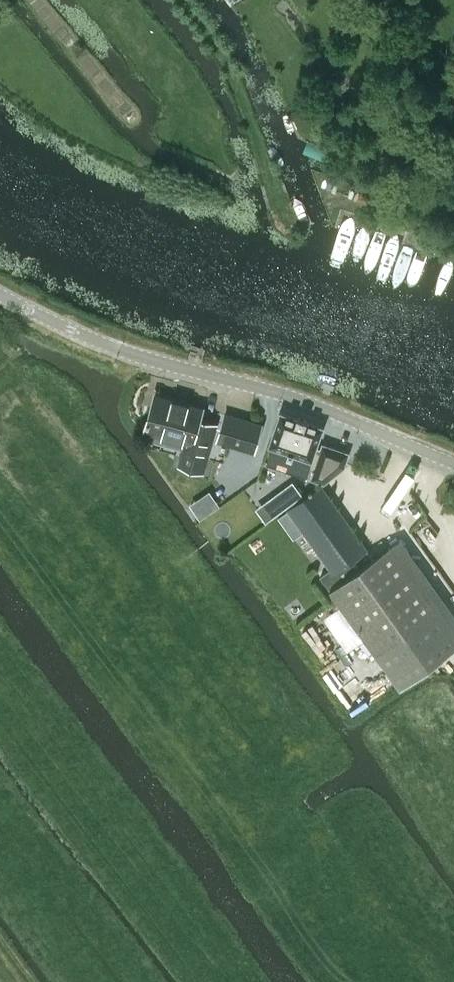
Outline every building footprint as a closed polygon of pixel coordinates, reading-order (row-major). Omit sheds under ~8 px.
[(203,469),(216,424),(199,419),(201,411),(178,405),(179,400),(156,393),(146,429),(187,440),(181,463),(203,469)] [(282,411),(280,411),(269,444),(289,450),(288,453),(293,454),(293,452),(311,458),(306,474),(325,480),(344,465),(349,452),(323,442),(321,447),(317,445),(323,428),(324,426),(322,426),(307,421),(307,419),(298,416),(297,417),(282,412),(282,411)] [(218,438),(255,448),(262,423),(225,413),(218,438)] [(292,481),(274,494),(283,506),(301,493),(292,481)] [(378,654),(400,685),(453,645),(453,615),(399,540),(375,557),(369,549),(321,485),(288,509),(331,568),(321,576),(378,654)]
